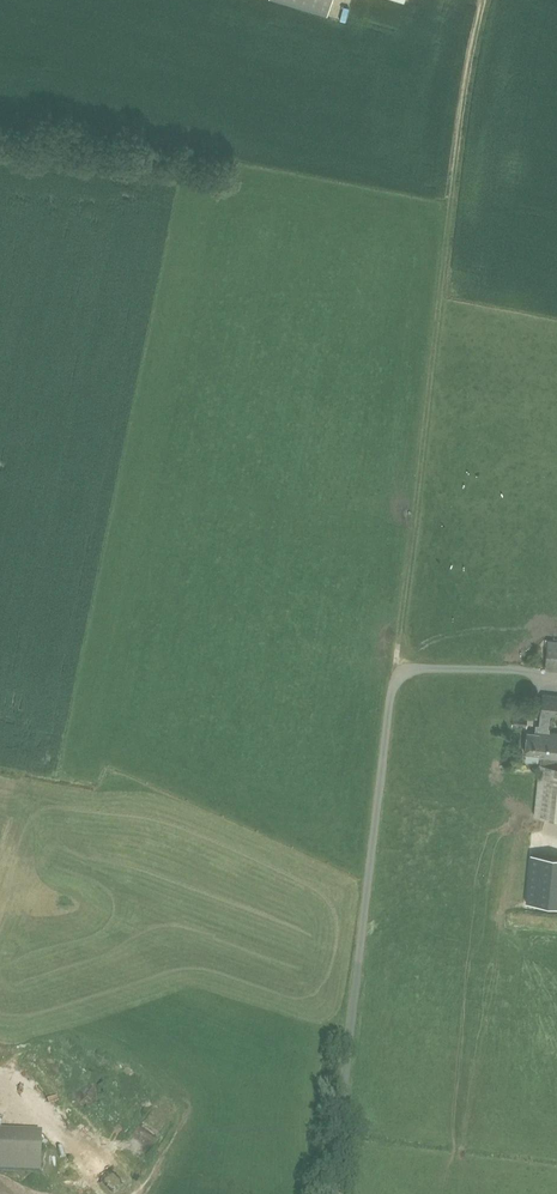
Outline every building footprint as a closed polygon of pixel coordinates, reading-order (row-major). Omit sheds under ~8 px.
[(330,14),(333,0),(277,0),(330,14)] [(341,18),(350,19),(353,3),(345,1),(341,18)] [(549,640),(546,669),(556,670),(556,641),(549,640)] [(540,757),(535,816),(556,818),(556,733),(547,732),(549,715),(556,716),(556,696),(542,695),(538,733),(527,732),(525,753),(539,754),(539,757),(540,757)] [(513,714),(512,725),(527,727),(528,715),(513,714)] [(48,1121),(68,1108),(63,1099),(42,1112),(48,1121)] [(42,1172),(43,1134),(0,1132),(0,1170),(42,1172)]
